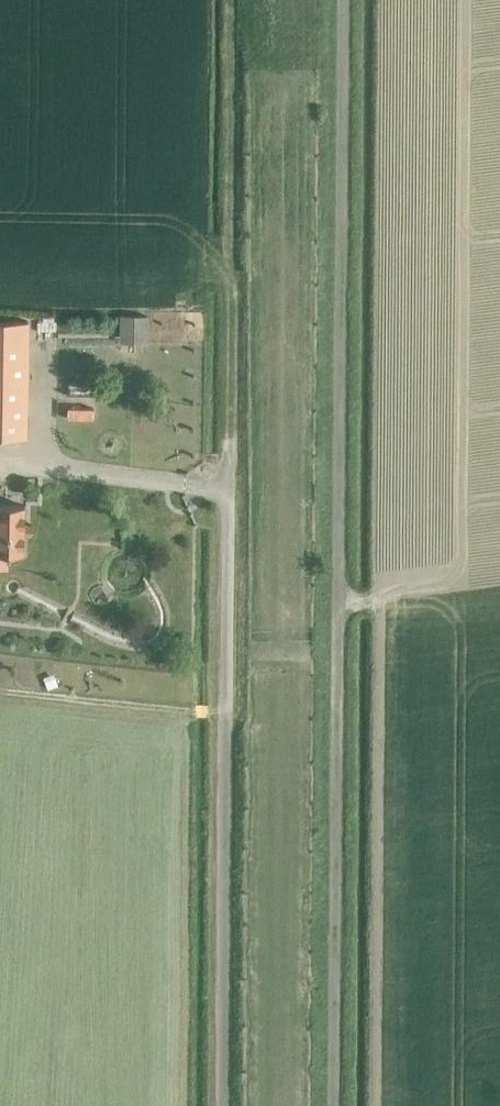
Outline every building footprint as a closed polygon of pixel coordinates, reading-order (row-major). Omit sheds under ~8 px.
[(148,316),(120,315),(120,336),(148,337),(148,316)] [(26,435),(28,321),(0,320),(0,435),(26,435)] [(33,524),(24,524),(25,505),(0,505),(0,569),(8,569),(8,556),(10,556),(10,553),(24,553),(24,534),(32,534),(33,524)]
